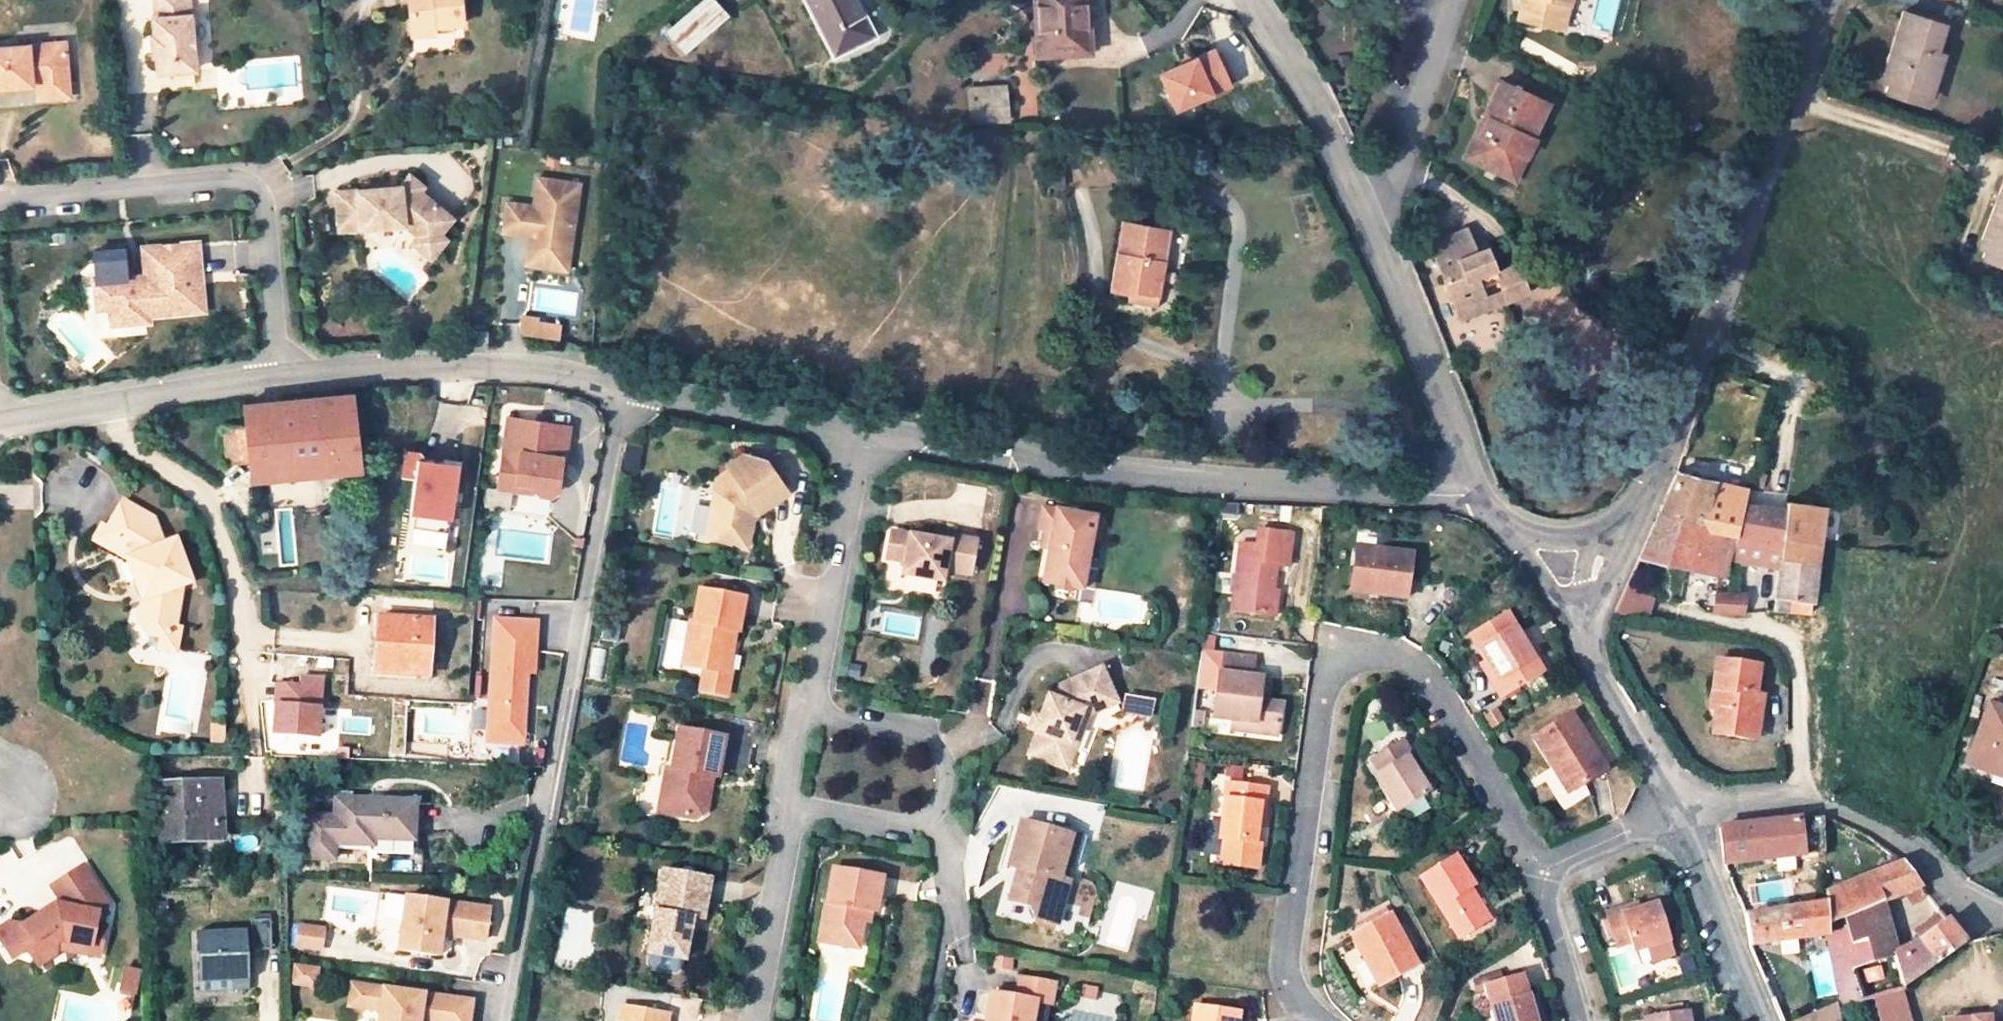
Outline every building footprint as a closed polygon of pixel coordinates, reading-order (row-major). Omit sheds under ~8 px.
[(158,16),(153,17),(154,30),(149,31),(150,51),(156,51),(158,70),(197,68),(193,0),(157,0),(158,16)] [(410,32),(449,29),(460,29),(458,0),(408,0),(410,32)] [(570,0),(558,0),(558,2),(544,0),(538,0),(536,16),(567,20),(570,0)] [(723,15),(710,0),(703,0),(685,17),(670,29),(686,47),(723,15)] [(853,0),(805,0),(832,54),(871,35),(853,0)] [(1086,27),(1085,0),(1033,0),(1037,55),(1057,55),(1057,48),(1082,46),(1081,27),(1086,27)] [(1546,9),(1565,14),(1569,0),(1523,0),(1520,14),(1540,19),(1542,19),(1546,9)] [(1563,24),(1565,14),(1546,9),(1542,19),(1563,24)] [(1940,26),(1900,13),(1881,78),(1888,80),(1886,88),(1910,97),(1908,102),(1924,107),(1930,86),(1920,83),(1924,72),(1934,75),(1940,57),(1932,53),(1940,26)] [(449,29),(410,32),(410,39),(450,36),(449,29)] [(20,91),(20,84),(26,84),(26,91),(33,90),(44,97),(69,95),(65,48),(0,54),(0,92),(20,91)] [(1164,92),(1173,87),(1182,105),(1225,86),(1210,51),(1156,75),(1164,92)] [(1924,72),(1920,83),(1930,86),(1934,75),(1924,72)] [(1482,128),(1476,125),(1463,151),(1503,170),(1514,146),(1523,151),(1532,133),(1530,131),(1546,98),(1499,75),(1482,111),(1488,114),(1482,128)] [(1173,87),(1164,92),(1172,110),(1182,105),(1173,87)] [(1908,102),(1910,97),(1886,88),(1884,94),(1908,102)] [(69,95),(44,97),(33,90),(35,111),(70,108),(69,95)] [(992,98),(969,99),(970,121),(994,121),(992,98)] [(1512,174),(1523,151),(1514,146),(1503,170),(1512,174)] [(390,190),(334,195),(338,234),(402,229),(417,239),(419,236),(438,235),(446,222),(411,197),(417,189),(404,179),(398,187),(399,195),(390,195),(390,190)] [(578,186),(536,180),(532,208),(507,204),(503,234),(527,238),(523,266),(545,269),(547,260),(566,262),(578,186)] [(1983,245),(1989,247),(1986,255),(2002,261),(2002,188),(1983,245)] [(1108,291),(1129,293),(1130,291),(1157,295),(1169,230),(1152,227),(1132,223),(1122,221),(1108,291)] [(1470,243),(1460,221),(1425,236),(1432,251),(1435,250),(1442,266),(1439,267),(1452,299),(1480,287),(1477,278),(1494,271),(1502,290),(1523,281),(1511,254),(1491,262),(1486,250),(1475,255),(1470,243)] [(446,241),(438,235),(419,236),(417,239),(411,247),(432,261),(446,241)] [(1481,239),(1470,243),(1475,255),(1486,250),(1481,239)] [(143,246),(145,274),(128,275),(95,278),(97,298),(109,297),(110,308),(112,325),(150,322),(150,317),(202,311),(196,242),(143,246)] [(92,250),(95,278),(128,275),(126,248),(92,250)] [(1986,255),(1985,261),(2002,267),(2002,261),(1986,255)] [(547,260),(545,269),(565,272),(566,262),(547,260)] [(1502,292),(1502,290),(1494,271),(1477,278),(1480,287),(1452,299),(1457,312),(1502,292)] [(1558,281),(1530,296),(1539,312),(1567,298),(1558,281)] [(1157,295),(1130,291),(1129,293),(1128,304),(1155,308),(1157,295)] [(97,309),(110,308),(109,297),(97,298),(97,309)] [(520,337),(559,338),(560,319),(520,318),(520,337)] [(481,336),(466,336),(466,346),(481,346),(481,336)] [(246,423),(223,425),(227,463),(249,461),(251,478),(251,479),(358,468),(351,394),(244,404),(246,423)] [(570,427),(507,417),(499,469),(509,470),(507,482),(537,486),(539,494),(551,496),(559,489),(563,466),(564,466),(570,427)] [(420,458),(405,456),(402,480),(417,482),(412,514),(418,515),(416,530),(450,535),(460,468),(425,463),(420,458)] [(787,485),(761,457),(737,481),(732,476),(714,494),(711,508),(719,510),(712,547),(747,554),(755,517),(750,512),(756,506),(760,510),(787,485)] [(1658,510),(1733,528),(1741,503),(1745,488),(1674,473),(1658,510)] [(111,526),(115,528),(107,543),(129,555),(144,605),(142,627),(149,636),(163,638),(161,653),(181,655),(185,626),(180,625),(185,586),(193,583),(178,538),(164,542),(158,513),(126,496),(111,526)] [(1781,538),(1818,543),(1823,506),(1786,500),(1785,508),(1781,538)] [(655,532),(677,535),(680,506),(659,503),(655,532)] [(1781,538),(1785,508),(1741,503),(1733,528),(1725,557),(1747,561),(1778,566),(1781,538)] [(712,547),(719,510),(711,508),(704,545),(712,547)] [(1638,555),(1721,573),(1725,557),(1733,528),(1658,510),(1638,555)] [(256,521),(268,520),(267,512),(255,513),(256,521)] [(1096,524),(1036,514),(1033,532),(1048,534),(1045,552),(1038,586),(1051,588),(1050,594),(1062,596),(1063,590),(1073,592),(1083,539),(1093,541),(1096,524)] [(107,543),(115,528),(111,526),(102,521),(94,536),(107,543)] [(1283,561),(1287,529),(1254,525),(1253,541),(1236,539),(1228,606),(1269,611),(1272,586),(1268,585),(1272,560),(1283,561)] [(943,544),(889,534),(883,562),(896,564),(895,569),(914,572),(913,579),(936,584),(938,573),(966,579),(973,542),(945,536),(943,544)] [(1775,595),(1809,599),(1818,543),(1781,538),(1778,566),(1775,595)] [(1405,597),(1411,553),(1354,546),(1348,590),(1405,597)] [(913,579),(914,572),(895,569),(894,576),(913,579)] [(1618,612),(1649,619),(1655,594),(1624,586),(1618,612)] [(747,596),(703,588),(697,621),(691,620),(683,663),(703,667),(700,689),(726,694),(729,672),(714,669),(723,626),(741,629),(747,596)] [(1712,610),(1740,612),(1743,592),(1715,590),(1712,610)] [(1808,611),(1809,599),(1775,595),(1773,609),(1808,611)] [(1469,632),(1485,659),(1497,679),(1491,682),(1499,696),(1543,670),(1507,610),(1469,632)] [(377,618),(374,673),(424,676),(428,621),(377,618)] [(537,623),(495,620),(487,743),(513,747),(514,729),(522,729),(526,676),(533,676),(536,639),(537,623)] [(1987,627),(1983,639),(2002,636),(2002,624),(1987,627)] [(741,629),(723,626),(714,669),(729,672),(733,673),(741,629)] [(1252,660),(1220,656),(1212,716),(1232,718),(1252,721),(1251,731),(1275,734),(1279,703),(1267,701),(1257,700),(1260,680),(1250,679),(1252,660)] [(1485,659),(1479,663),(1491,682),(1497,679),(1485,659)] [(1761,695),(1753,694),(1757,666),(1716,659),(1710,695),(1724,697),(1723,706),(1716,705),(1711,731),(1742,736),(1745,716),(1757,718),(1761,695)] [(1096,667),(1053,685),(1048,697),(1044,695),(1031,728),(1034,729),(1027,747),(1042,753),(1041,755),(1044,761),(1061,769),(1068,752),(1064,743),(1068,733),(1077,729),(1082,714),(1110,703),(1096,667)] [(322,741),(323,680),(272,679),(271,741),(322,741)] [(1260,680),(1257,700),(1267,701),(1270,682),(1260,680)] [(1122,715),(1152,718),(1155,699),(1124,696),(1122,715)] [(1987,704),(1965,765),(1985,773),(1983,779),(2002,786),(2002,710),(1987,704)] [(1532,734),(1552,765),(1556,763),(1570,785),(1602,765),(1569,711),(1532,734)] [(1757,718),(1745,716),(1742,736),(1754,738),(1757,718)] [(1251,731),(1252,721),(1232,718),(1231,729),(1251,731)] [(724,734),(679,725),(671,766),(665,764),(661,786),(670,788),(666,811),(696,818),(706,810),(708,796),(704,782),(706,773),(715,775),(724,734)] [(1395,811),(1427,791),(1405,755),(1409,752),(1401,738),(1368,758),(1376,771),(1372,774),(1395,811)] [(1041,768),(1044,761),(1041,755),(1042,753),(1027,747),(1022,761),(1041,768)] [(1565,787),(1570,785),(1556,763),(1552,765),(1565,787)] [(1267,785),(1225,781),(1217,837),(1253,842),(1256,824),(1259,804),(1264,804),(1267,785)] [(162,788),(165,838),(218,836),(216,786),(162,788)] [(666,811),(670,788),(661,786),(656,809),(666,811)] [(304,816),(302,859),(332,860),(333,844),(370,846),(370,850),(415,852),(416,841),(410,840),(412,802),(335,799),(334,817),(304,816)] [(1264,804),(1259,804),(1256,824),(1261,825),(1264,804)] [(1821,816),(1717,828),(1721,864),(1822,851),(1821,816)] [(1016,825),(1004,870),(1014,873),(1011,882),(999,886),(995,902),(1033,913),(1030,922),(1053,929),(1064,889),(1054,886),(1067,839),(1016,825)] [(1469,882),(1450,853),(1416,875),(1454,935),(1480,918),(1461,888),(1469,882)] [(85,860),(54,881),(66,899),(47,905),(26,920),(12,918),(0,926),(0,930),(16,953),(30,943),(42,961),(60,949),(63,935),(105,943),(109,919),(99,917),(101,907),(112,899),(85,860)] [(1847,969),(1892,954),(1902,987),(1963,944),(1943,920),(1915,941),(1917,944),(1902,955),(1895,950),(1882,902),(1902,894),(1917,888),(1899,862),(1824,892),(1825,903),(1826,936),(1839,1007),(1858,1002),(1847,969)] [(708,876),(663,867),(647,947),(682,954),(687,925),(690,913),(696,914),(700,915),(708,876)] [(1011,882),(1014,873),(1004,870),(999,886),(1011,882)] [(828,872),(813,947),(852,955),(858,925),(860,916),(871,918),(879,881),(828,872)] [(1917,888),(1902,894),(1910,906),(1925,898),(1922,893),(1917,888)] [(395,950),(435,955),(439,924),(448,925),(447,935),(481,940),(486,908),(403,897),(395,950)] [(1666,939),(1655,903),(1622,913),(1620,908),(1604,913),(1614,946),(1630,941),(1632,950),(1643,947),(1666,939)] [(1744,915),(1750,946),(1826,936),(1825,903),(1744,915)] [(696,914),(690,913),(687,925),(694,926),(696,914)] [(1416,963),(1388,913),(1350,936),(1378,985),(1416,963)] [(1911,935),(1915,941),(1943,920),(1938,914),(1911,935)] [(871,918),(860,916),(858,925),(869,927),(871,918)] [(322,952),(326,927),(297,922),(292,947),(322,952)] [(251,934),(201,937),(203,987),(253,984),(251,947),(271,946),(270,924),(250,925),(251,934)] [(105,943),(63,935),(60,949),(102,957),(105,943)] [(1666,939),(1643,947),(1648,966),(1672,958),(1666,939)] [(682,954),(647,947),(644,963),(648,969),(673,974),(678,970),(682,954)] [(290,985),(317,990),(321,968),(294,963),(290,985)] [(1522,973),(1483,984),(1494,1020),(1536,1020),(1522,973)] [(1009,981),(1004,1004),(1030,1010),(1045,1013),(1049,990),(1009,981)] [(253,984),(203,987),(203,997),(253,994),(253,984)] [(382,989),(351,984),(348,1006),(379,1010),(382,989)] [(382,989),(379,1010),(378,1020),(468,1020),(468,1017),(470,1001),(382,989)] [(1873,997),(1880,1020),(1908,1020),(1899,989),(1873,997)] [(1660,1016),(1686,1012),(1684,999),(1658,1003),(1660,1016)] [(1030,1010),(1004,1004),(986,1000),(981,1020),(1027,1020),(1030,1010)] [(1834,1003),(1788,1020),(1839,1020),(1834,1003)] [(1191,1005),(1189,1020),(1236,1020),(1237,1011),(1191,1005)] [(612,1020),(664,1020),(665,1016),(615,1006),(612,1020)] [(1686,1012),(1660,1016),(1643,1018),(1643,1020),(1688,1020),(1686,1012)]
